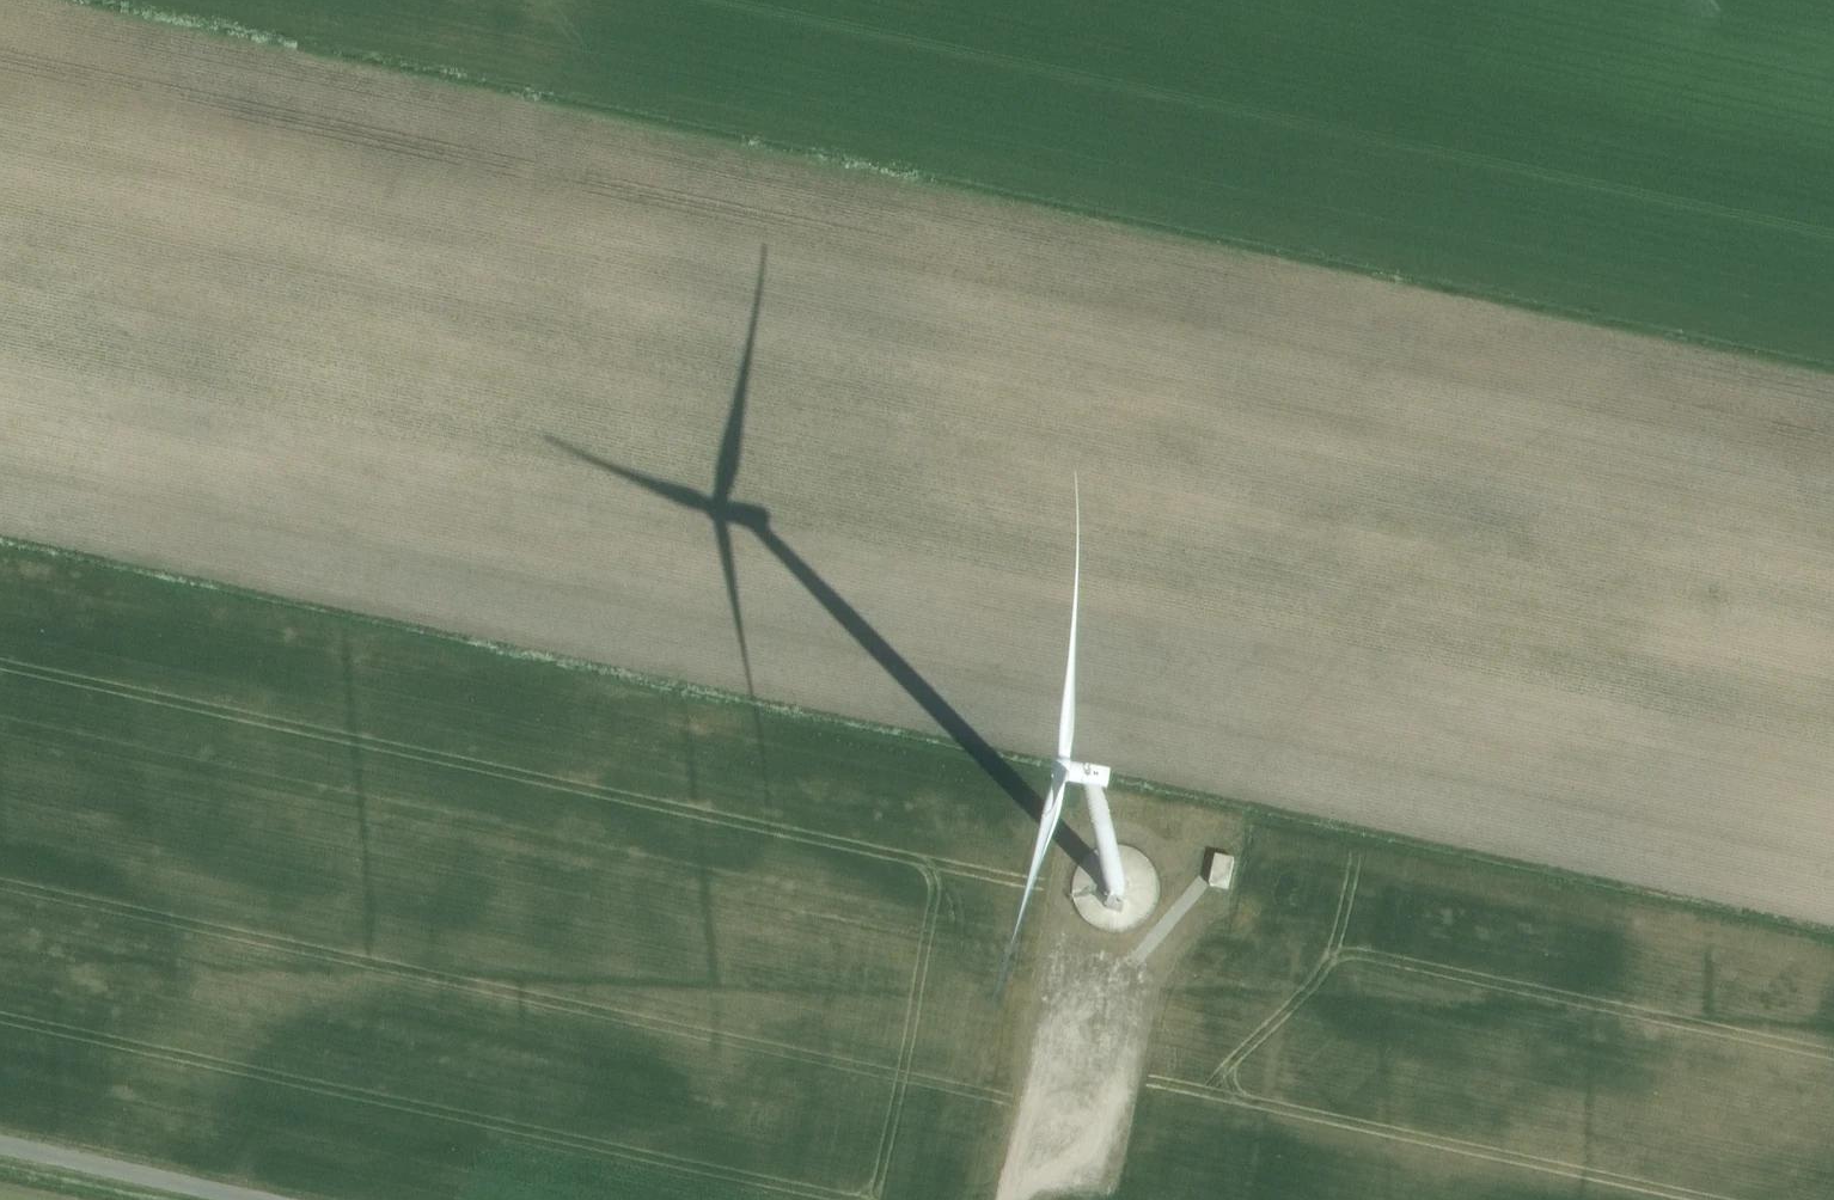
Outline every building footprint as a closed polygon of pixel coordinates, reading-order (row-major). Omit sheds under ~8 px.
[(1216,856),(1210,886),(1229,890),(1235,860),(1216,856)]
